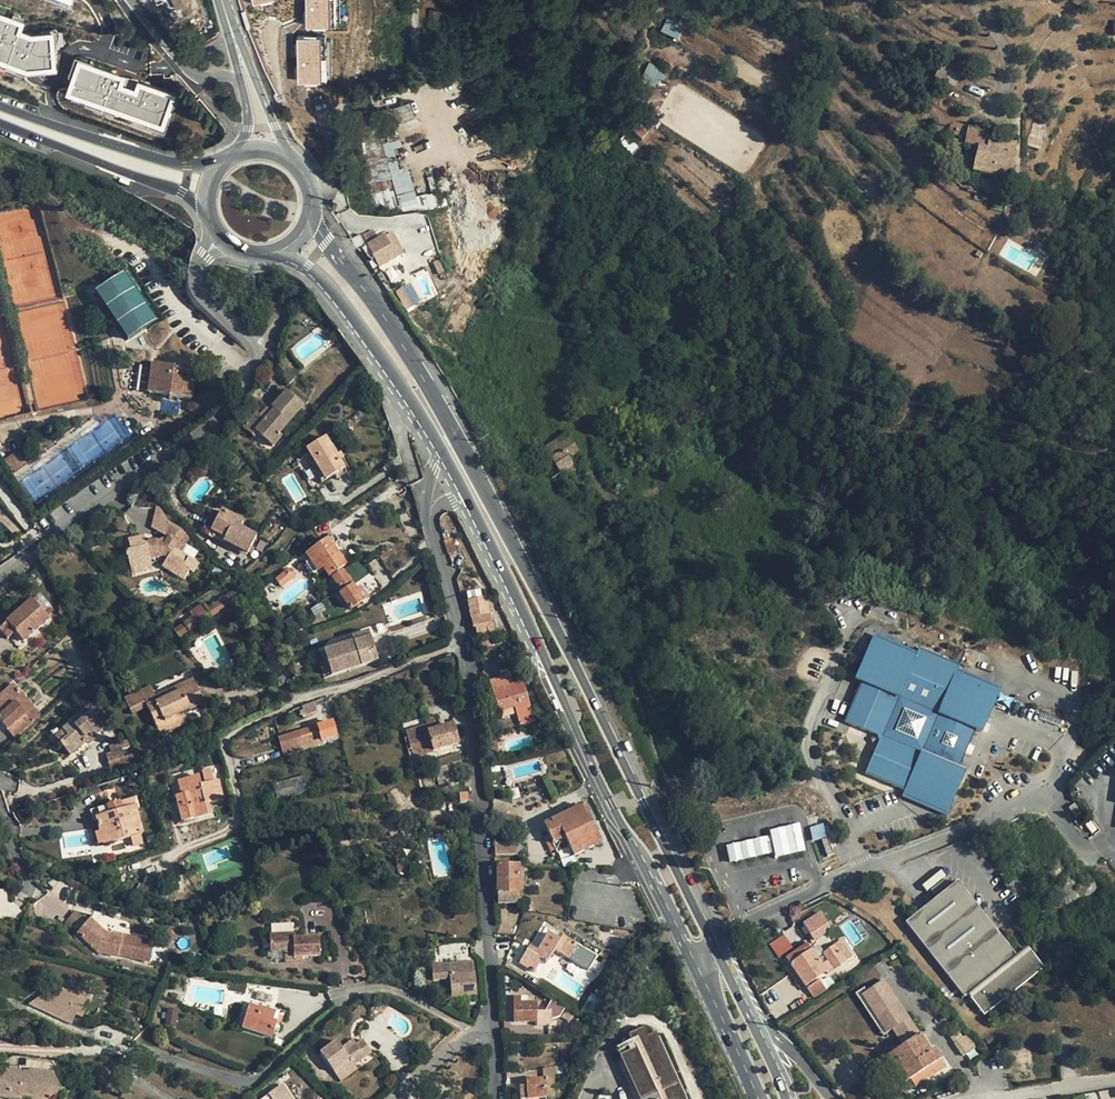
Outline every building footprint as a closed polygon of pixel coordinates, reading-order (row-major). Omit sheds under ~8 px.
[(195,3),(194,0),(171,0),(175,10),(195,3)] [(329,0),(305,0),(305,30),(329,30),(329,0)] [(667,18),(661,31),(678,39),(684,26),(667,18)] [(295,39),(297,85),(321,84),(319,38),(295,39)] [(653,88),(665,76),(652,63),(640,76),(653,88)] [(166,129),(176,91),(74,65),(64,103),(166,129)] [(393,109),(397,122),(413,117),(410,104),(393,109)] [(394,115),(386,118),(360,125),(374,209),(384,211),(410,202),(410,199),(408,194),(415,192),(401,138),(399,137),(396,125),(397,124),(394,115)] [(1010,178),(1011,173),(1015,153),(1013,152),(1015,144),(988,139),(990,130),(968,125),(964,143),(977,145),(972,170),(1010,178)] [(1042,134),(1031,129),(1025,144),(1037,148),(1042,134)] [(625,134),(619,140),(630,150),(635,144),(625,134)] [(754,142),(712,144),(713,165),(755,163),(754,142)] [(980,200),(981,193),(974,191),(973,198),(980,200)] [(361,234),(351,238),(358,249),(359,251),(368,246),(368,244),(362,234),(361,234)] [(389,235),(384,237),(395,257),(399,255),(389,235)] [(384,236),(368,244),(368,246),(372,253),(376,259),(379,267),(395,258),(395,257),(384,237),(384,236)] [(126,268),(95,287),(127,338),(157,318),(126,268)] [(153,364),(149,392),(191,398),(195,368),(153,362),(153,364)] [(371,390),(367,383),(358,388),(362,396),(371,390)] [(255,431),(258,433),(272,445),(282,435),(279,432),(303,404),(286,390),(271,406),(274,409),(271,411),(267,408),(261,415),(259,416),(264,420),(255,431)] [(254,437),(258,433),(255,431),(264,420),(259,416),(261,415),(257,412),(243,427),(254,437)] [(157,428),(147,435),(151,442),(155,439),(161,434),(157,428)] [(562,449),(568,459),(577,454),(578,454),(566,435),(562,437),(546,447),(550,456),(562,449)] [(340,460),(336,455),(325,436),(307,448),(314,460),(326,479),(334,474),(336,477),(347,471),(340,460)] [(37,456),(27,443),(4,459),(14,472),(37,456)] [(552,477),(572,466),(568,459),(562,449),(550,456),(542,461),(552,477)] [(322,481),(326,479),(314,460),(309,462),(322,481)] [(572,466),(552,477),(555,483),(575,471),(572,466)] [(241,520),(235,517),(221,510),(209,535),(247,555),(256,536),(241,528),(244,521),(241,520)] [(441,530),(445,541),(451,538),(447,528),(441,530)] [(135,561),(137,566),(145,564),(152,562),(150,558),(164,555),(167,557),(162,565),(183,579),(189,570),(193,572),(198,563),(173,548),(178,541),(170,536),(165,544),(158,545),(156,540),(146,543),(144,536),(128,541),(130,551),(126,551),(129,563),(135,561)] [(307,554),(314,565),(318,562),(328,577),(346,565),(333,545),(338,542),(334,536),(331,538),(329,539),(307,554)] [(445,541),(449,554),(456,551),(452,538),(451,538),(445,541)] [(317,569),(310,559),(305,562),(312,572),(317,569)] [(326,578),(328,577),(318,562),(314,565),(324,579),(326,578)] [(147,570),(145,564),(137,566),(130,568),(132,574),(147,570)] [(289,568),(275,577),(280,584),(294,575),(289,568)] [(333,578),(337,584),(342,591),(340,593),(350,608),(363,600),(343,571),(333,578)] [(241,597),(245,595),(238,583),(234,586),(236,590),(241,597)] [(179,637),(241,597),(236,590),(207,609),(203,604),(191,612),(194,617),(175,629),(179,637)] [(39,593),(32,599),(47,616),(54,610),(39,593)] [(487,597),(475,599),(469,600),(468,600),(473,629),(476,628),(478,640),(495,636),(491,614),(493,613),(492,608),(489,609),(487,597)] [(6,623),(15,632),(23,641),(49,618),(47,616),(32,599),(6,623)] [(15,632),(6,623),(0,628),(0,630),(8,639),(15,632)] [(352,636),(354,641),(370,637),(368,631),(352,636)] [(867,769),(908,788),(906,792),(948,811),(966,769),(962,767),(980,727),(983,729),(1002,687),(961,669),(963,663),(921,648),(920,651),(879,634),(860,675),(865,677),(847,717),(878,732),(880,738),(867,769)] [(354,641),(325,650),(332,674),(378,660),(370,637),(354,641)] [(511,692),(509,685),(506,675),(490,680),(500,711),(515,707),(517,711),(530,706),(524,688),(511,692)] [(193,678),(155,696),(158,701),(195,683),(193,678)] [(522,681),(509,685),(511,692),(524,688),(522,681)] [(169,719),(184,712),(204,702),(195,683),(158,701),(148,706),(147,706),(156,724),(160,734),(162,734),(174,728),(169,719)] [(29,701),(14,684),(0,696),(0,720),(29,701)] [(150,686),(141,690),(148,706),(158,701),(155,696),(150,686)] [(0,720),(0,721),(16,739),(42,716),(29,701),(0,720)] [(314,702),(303,707),(307,716),(318,711),(314,702)] [(92,737),(93,736),(104,726),(88,707),(54,737),(71,755),(87,740),(88,740),(86,737),(90,735),(92,737)] [(191,728),(184,712),(169,719),(174,728),(176,727),(179,734),(191,728)] [(458,752),(459,752),(457,744),(458,743),(453,724),(440,728),(436,718),(425,721),(426,725),(406,731),(416,766),(432,761),(458,752)] [(321,742),(337,737),(332,722),(279,738),(284,755),(321,743),(321,742)] [(152,738),(160,734),(156,724),(147,728),(152,738)] [(96,740),(93,736),(92,737),(90,735),(86,737),(88,740),(87,740),(90,744),(96,740)] [(110,747),(112,753),(123,750),(123,748),(130,746),(128,741),(110,747)] [(123,750),(112,753),(107,755),(112,770),(135,762),(132,754),(125,757),(123,750)] [(7,751),(0,757),(0,760),(5,765),(13,758),(7,751)] [(181,821),(211,814),(209,803),(224,800),(219,781),(213,782),(210,770),(205,772),(207,784),(200,785),(198,777),(178,782),(182,797),(176,798),(181,821)] [(344,785),(352,783),(349,772),(341,774),(344,785)] [(308,790),(304,775),(273,784),(277,799),(308,790)] [(15,798),(14,801),(14,803),(16,805),(19,807),(21,807),(24,804),(25,801),(24,798),(22,796),(20,795),(18,796),(16,797),(15,798)] [(460,804),(468,804),(467,796),(459,797),(460,804)] [(107,806),(109,814),(123,811),(120,802),(107,806)] [(1081,812),(1074,802),(1068,806),(1076,816),(1081,812)] [(583,805),(572,811),(565,814),(545,824),(550,835),(545,837),(551,851),(556,849),(558,852),(571,847),(575,856),(601,842),(583,805)] [(97,818),(101,832),(104,843),(104,844),(131,836),(134,847),(143,844),(140,834),(142,833),(135,807),(123,811),(109,814),(97,818)] [(823,824),(810,826),(813,840),(826,837),(823,824)] [(771,839),(726,849),(730,866),(775,856),(776,861),(804,855),(798,828),(770,834),(771,839)] [(98,845),(104,843),(101,832),(95,833),(98,845)] [(321,839),(326,853),(331,852),(328,844),(326,837),(321,839)] [(340,840),(328,844),(331,852),(334,851),(335,853),(344,850),(340,840)] [(509,844),(495,844),(496,854),(509,854),(509,844)] [(412,858),(400,860),(401,867),(413,865),(412,858)] [(498,903),(520,903),(519,866),(498,866),(497,888),(495,888),(495,894),(498,894),(498,903)] [(118,867),(103,872),(104,877),(119,873),(118,867)] [(165,887),(147,877),(137,894),(158,902),(165,887)] [(1015,956),(998,934),(957,881),(919,911),(905,922),(964,997),(967,994),(1015,956)] [(524,903),(524,911),(532,911),(532,903),(524,903)] [(64,922),(76,932),(87,918),(75,909),(64,922)] [(804,923),(814,940),(827,932),(825,929),(828,926),(820,913),(804,923)] [(148,941),(123,936),(123,938),(116,936),(105,933),(90,920),(77,933),(98,952),(118,956),(118,955),(150,962),(153,951),(147,950),(148,941)] [(296,934),(281,932),(273,931),(272,948),(287,950),(286,960),(296,961),(296,956),(302,957),(322,959),(324,941),(298,938),(298,934),(296,934)] [(560,936),(558,939),(556,942),(553,940),(555,937),(549,933),(537,951),(530,946),(520,963),(534,971),(542,959),(548,962),(555,951),(568,959),(576,945),(560,936)] [(784,934),(769,944),(778,958),(793,948),(784,934)] [(469,939),(437,943),(439,959),(471,956),(469,939)] [(807,944),(788,956),(786,958),(790,964),(811,950),(807,944)] [(817,958),(811,950),(790,964),(805,985),(817,977),(825,971),(827,974),(845,961),(834,946),(817,958)] [(1026,948),(1015,956),(967,994),(970,998),(1029,951),(1026,948)] [(1043,968),(1029,951),(970,998),(984,1015),(1043,968)] [(472,963),(449,964),(452,997),(476,995),(474,973),(473,973),(472,963)] [(813,998),(826,990),(819,980),(807,989),(813,998)] [(905,1044),(892,1052),(909,1078),(915,1086),(944,1067),(939,1059),(940,1058),(934,1049),(930,1051),(922,1039),(919,1034),(923,1032),(913,1016),(909,1018),(884,981),(859,997),(884,1035),(895,1029),(905,1044)] [(85,996),(68,988),(65,994),(61,992),(57,1002),(44,996),(37,1012),(68,1026),(73,1015),(75,1010),(82,1013),(87,1003),(82,1001),(85,996)] [(586,1003),(585,1007),(597,1013),(605,999),(590,990),(583,1002),(586,1003)] [(37,1012),(44,996),(41,995),(27,1008),(37,1012)] [(522,997),(515,997),(516,1022),(537,1022),(537,1025),(549,1025),(549,1011),(537,1011),(536,1001),(522,1001),(522,997)] [(592,1021),(597,1013),(585,1007),(571,1000),(567,1006),(592,1021)] [(242,1027),(272,1037),(275,1030),(280,1031),(284,1016),(250,1005),(242,1027)] [(167,1007),(165,1025),(176,1025),(177,1008),(167,1007)] [(82,1013),(75,1010),(73,1015),(80,1018),(82,1013)] [(573,1015),(567,1011),(564,1018),(570,1021),(573,1015)] [(636,1025),(620,1033),(623,1039),(608,1047),(636,1098),(680,1098),(678,1092),(648,1036),(650,1035),(647,1030),(640,1034),(636,1025)] [(976,1046),(965,1035),(954,1043),(963,1056),(976,1046)] [(344,1050),(342,1048),(338,1041),(322,1052),(335,1070),(342,1065),(350,1060),(355,1066),(372,1053),(363,1040),(357,1045),(355,1043),(344,1050)] [(353,1040),(342,1048),(344,1050),(355,1043),(353,1040)] [(903,1082),(909,1078),(892,1052),(890,1049),(884,1053),(903,1082)] [(347,1072),(355,1066),(350,1060),(342,1065),(347,1072)] [(0,1070),(0,1098),(2,1098),(23,1098),(31,1098),(36,1098),(52,1098),(56,1096),(54,1090),(58,1088),(54,1074),(32,1072),(31,1077),(28,1076),(28,1074),(18,1072),(19,1070),(2,1067),(0,1070)] [(543,1071),(543,1081),(554,1080),(558,1080),(558,1068),(545,1068),(543,1071)] [(527,1082),(527,1098),(547,1098),(547,1095),(555,1094),(554,1080),(543,1081),(527,1082)]
